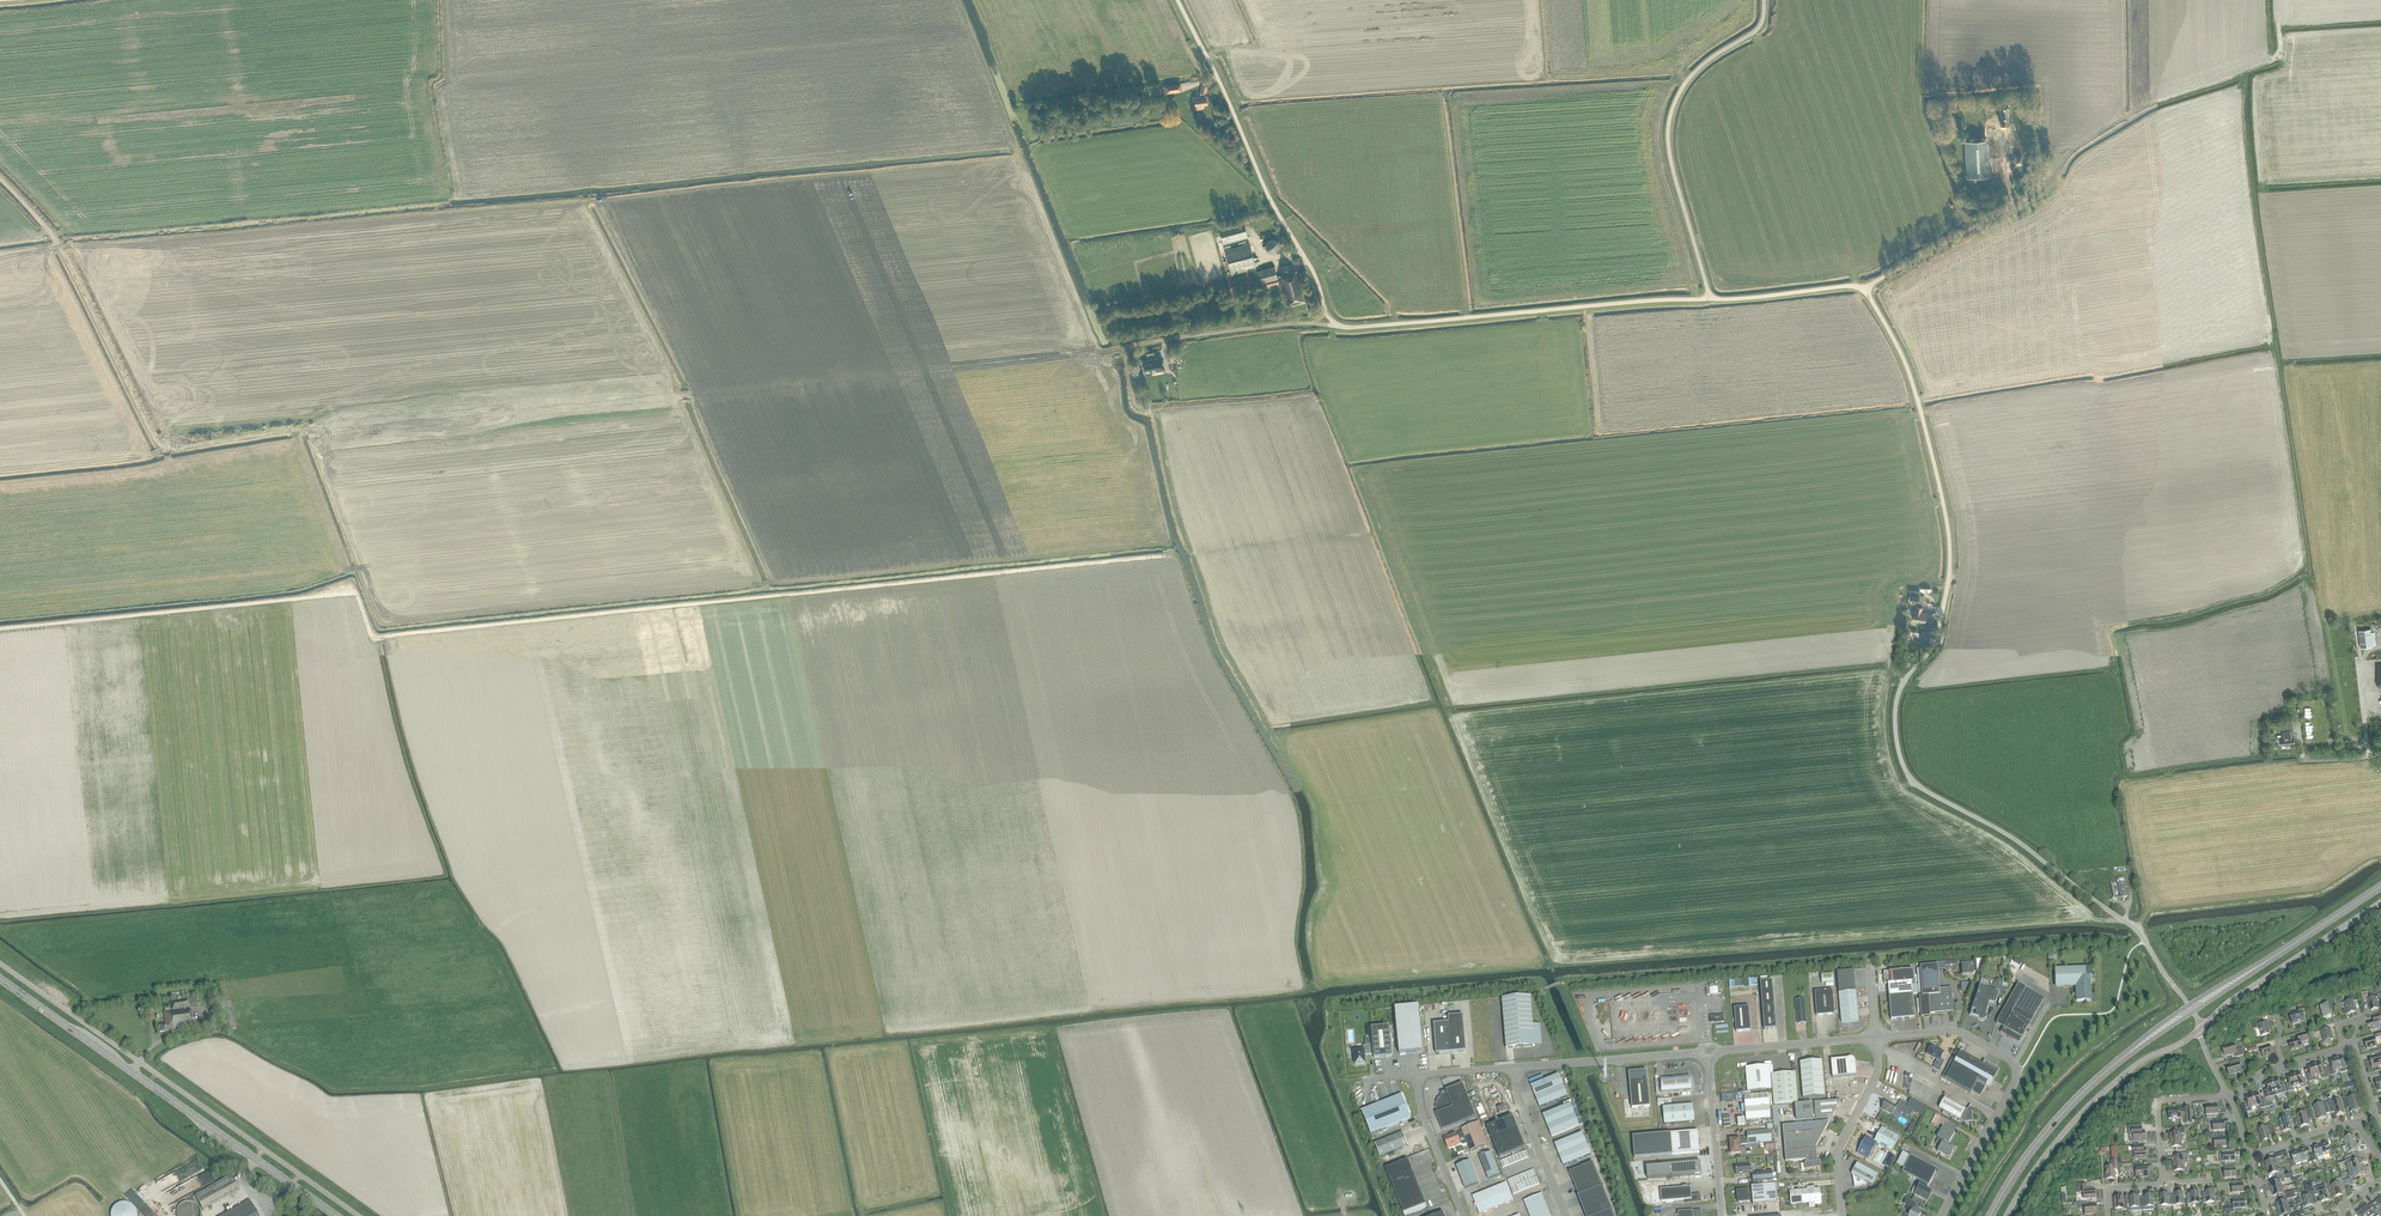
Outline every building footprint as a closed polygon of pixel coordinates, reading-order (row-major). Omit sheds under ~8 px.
[(1182,91),(1181,83),(1165,86),(1166,93),(1182,91)] [(1199,97),(1194,98),(1195,105),(1202,104),(1202,108),(1204,108),(1203,105),(1207,105),(1206,96),(1204,96),(1204,93),(1200,92),(1199,97)] [(1988,137),(1989,143),(2014,141),(2013,132),(1996,133),(1997,136),(1988,137)] [(1987,176),(1985,140),(1965,141),(1967,177),(1987,176)] [(1223,244),(1247,237),(1243,221),(1218,228),(1223,244)] [(1278,247),(1278,246),(1278,245),(1278,244),(1278,243),(1277,242),(1276,241),(1275,240),(1274,240),(1273,240),(1272,240),(1271,240),(1270,240),(1269,240),(1268,241),(1267,242),(1266,243),(1266,244),(1266,245),(1266,246),(1266,247),(1266,248),(1266,249),(1267,249),(1267,250),(1268,250),(1268,251),(1269,252),(1270,252),(1271,252),(1272,252),(1273,252),(1274,252),(1275,252),(1275,251),(1276,251),(1277,250),(1278,249),(1278,248),(1278,247)] [(1249,243),(1224,250),(1231,274),(1246,270),(1247,274),(1232,278),(1235,290),(1266,282),(1267,287),(1270,287),(1269,286),(1269,284),(1274,282),(1275,284),(1275,285),(1279,284),(1277,279),(1279,278),(1279,276),(1277,276),(1274,267),(1257,271),(1249,243)] [(1297,271),(1279,276),(1279,278),(1283,291),(1287,305),(1305,300),(1303,295),(1302,292),(1303,292),(1302,291),(1297,271)] [(1145,373),(1164,370),(1162,359),(1156,360),(1148,361),(1143,362),(1145,373)] [(1922,611),(1923,607),(1925,596),(1919,595),(1920,591),(1910,590),(1909,594),(1908,602),(1911,602),(1909,611),(1914,612),(1913,619),(1920,621),(1919,622),(1925,623),(1926,614),(1922,613),(1922,611)] [(2373,646),(2370,629),(2359,630),(2361,648),(2373,646)] [(1902,655),(1899,660),(1905,663),(1908,658),(1902,655)] [(2295,744),(2292,724),(2292,720),(2279,722),(2279,729),(2283,728),(2283,734),(2284,734),(2284,737),(2280,737),(2280,735),(2277,735),(2278,741),(2280,741),(2281,745),(2286,745),(2286,748),(2287,749),(2289,748),(2290,747),(2290,744),(2295,744)] [(2128,896),(2125,881),(2117,883),(2120,898),(2128,896)] [(1962,975),(1973,974),(1973,968),(1976,968),(1976,960),(1972,960),(1972,963),(1961,964),(1962,975)] [(1935,965),(1920,966),(1922,996),(1919,996),(1921,1017),(1930,1016),(1930,1013),(1953,1011),(1951,987),(1939,988),(1938,969),(1945,968),(1946,961),(1935,962),(1935,965)] [(2076,1001),(2091,1000),(2090,986),(2091,986),(2090,968),(2055,969),(2056,987),(2076,986),(2076,1001)] [(1837,972),(1838,982),(1854,980),(1853,970),(1837,972)] [(1884,984),(1888,984),(1889,996),(1901,995),(1913,994),(1912,982),(1914,982),(1913,970),(1883,972),(1883,974),(1883,975),(1883,976),(1882,978),(1883,979),(1883,980),(1883,982),(1884,983),(1884,984)] [(1833,972),(1821,973),(1822,983),(1834,982),(1833,972)] [(1764,1029),(1776,1028),(1772,980),(1760,981),(1764,1029)] [(1855,990),(1854,980),(1838,982),(1838,991),(1855,990)] [(1720,983),(1708,984),(1709,988),(1706,988),(1706,995),(1710,994),(1709,988),(1717,987),(1718,994),(1721,993),(1720,983)] [(2005,1024),(2000,1032),(2019,1042),(2022,1037),(2022,1038),(2024,1034),(2023,1034),(2025,1032),(2027,1029),(2026,1029),(2028,1027),(2030,1024),(2029,1024),(2041,1003),(2044,998),(2020,984),(2018,983),(1998,1019),(2005,1024)] [(1970,1015),(1979,1018),(1979,1019),(1980,1019),(1980,1020),(1981,1020),(1982,1020),(1983,1020),(1984,1020),(1985,1019),(1985,1018),(1986,1017),(1986,1016),(1985,1016),(1985,1015),(1989,1002),(1995,1004),(1998,993),(1979,987),(1970,1015)] [(1834,1014),(1832,990),(1814,991),(1816,1015),(1834,1014)] [(1857,1006),(1855,991),(1838,992),(1840,1007),(1857,1006)] [(2370,1011),(2378,1008),(2377,1003),(2378,1003),(2379,1002),(2380,1001),(2378,995),(2377,994),(2376,994),(2374,994),(2375,996),(2369,998),(2367,991),(2361,993),(2363,1002),(2368,1001),(2370,1011)] [(2353,1002),(2357,1001),(2354,992),(2348,993),(2350,1000),(2344,1002),(2348,1014),(2356,1012),(2353,1002)] [(1903,1019),(1915,1018),(1913,994),(1901,995),(1903,1019)] [(1903,1019),(1901,995),(1889,996),(1891,1020),(1903,1019)] [(1506,1048),(1534,1046),(1530,996),(1502,998),(1506,1048)] [(2329,1008),(2334,1007),(2331,998),(2323,1000),(2325,1005),(2320,1006),(2323,1018),(2331,1016),(2329,1008)] [(192,1028),(189,1008),(189,1007),(199,1006),(198,999),(171,1003),(171,1007),(165,1008),(165,1011),(164,1011),(165,1024),(158,1025),(159,1032),(173,1030),(173,1031),(192,1028)] [(1806,1023),(1804,999),(1796,1000),(1798,1024),(1806,1023)] [(1419,1006),(1395,1008),(1399,1054),(1423,1052),(1419,1006)] [(1840,1007),(1841,1022),(1858,1021),(1857,1006),(1840,1007)] [(2305,1020),(2303,1014),(2306,1013),(2304,1006),(2297,1008),(2298,1011),(2289,1014),(2292,1024),(2305,1020)] [(1749,1007),(1734,1008),(1736,1032),(1750,1031),(1749,1007)] [(2372,1017),(2373,1021),(2368,1022),(2370,1030),(2380,1028),(2379,1023),(2380,1022),(2380,1014),(2372,1017)] [(1448,1023),(1451,1053),(1466,1051),(1463,1015),(1448,1016),(1448,1023)] [(1724,1022),(1724,1015),(1711,1016),(1711,1023),(1724,1022)] [(2258,1028),(2261,1036),(2270,1033),(2268,1026),(2267,1022),(2261,1024),(2259,1020),(2252,1022),(2254,1029),(2258,1028)] [(1451,1053),(1448,1023),(1434,1024),(1436,1054),(1450,1053),(1451,1053)] [(1389,1026),(1371,1027),(1372,1044),(1373,1054),(1374,1058),(1392,1056),(1389,1026)] [(2324,1041),(2332,1039),(2330,1032),(2329,1029),(2323,1031),(2322,1027),(2314,1029),(2315,1033),(2321,1031),(2324,1041)] [(2301,1042),(2306,1041),(2309,1040),(2307,1033),(2297,1036),(2298,1040),(2289,1042),(2291,1050),(2302,1047),(2301,1042)] [(2366,1049),(2377,1046),(2374,1038),(2364,1041),(2366,1049)] [(1363,1050),(1354,1051),(1355,1065),(1365,1064),(1364,1055),(1368,1054),(1373,1054),(1372,1044),(1363,1045),(1363,1050)] [(2236,1057),(2245,1055),(2243,1048),(2236,1050),(2234,1044),(2222,1048),(2225,1056),(2234,1053),(2236,1057)] [(1350,1058),(1353,1057),(1353,1049),(1359,1049),(1359,1045),(1348,1046),(1348,1050),(1350,1050),(1350,1058)] [(1940,1059),(1944,1052),(1931,1045),(1927,1054),(1937,1059),(1933,1065),(1940,1069),(1945,1061),(1940,1059)] [(2262,1057),(2265,1056),(2266,1059),(2267,1059),(2271,1058),(2272,1057),(2271,1054),(2273,1054),(2270,1046),(2260,1049),(2262,1057)] [(2380,1064),(2380,1050),(2375,1052),(2377,1057),(2370,1060),(2372,1067),(2380,1064)] [(1990,1085),(1999,1069),(1984,1060),(1981,1065),(1959,1053),(1945,1078),(1970,1093),(1971,1091),(1980,1096),(1987,1084),(1990,1085)] [(1832,1078),(1856,1075),(1855,1063),(1855,1061),(1854,1060),(1854,1059),(1852,1058),(1851,1057),(1850,1057),(1848,1058),(1847,1058),(1831,1060),(1832,1078)] [(2336,1059),(2339,1069),(2343,1068),(2345,1072),(2348,1071),(2350,1070),(2348,1062),(2344,1063),(2343,1057),(2336,1059)] [(2239,1058),(2229,1061),(2230,1066),(2228,1067),(2230,1075),(2242,1071),(2240,1064),(2241,1063),(2239,1058)] [(2336,1070),(2339,1069),(2336,1059),(2330,1060),(2332,1067),(2328,1068),(2330,1076),(2336,1074),(2336,1070)] [(1800,1062),(1803,1098),(1824,1096),(1821,1060),(1800,1062)] [(2317,1076),(2321,1075),(2323,1078),(2328,1076),(2326,1068),(2322,1069),(2321,1063),(2314,1065),(2317,1076)] [(2308,1082),(2314,1080),(2319,1082),(2317,1076),(2314,1065),(2308,1067),(2310,1073),(2306,1074),(2308,1082)] [(1771,1089),(1769,1066),(1745,1068),(1747,1091),(1771,1089)] [(1650,1107),(1646,1071),(1628,1072),(1632,1108),(1650,1107)] [(1797,1102),(1795,1073),(1771,1074),(1773,1104),(1797,1102)] [(2293,1075),(2297,1085),(2300,1084),(2302,1088),(2307,1086),(2305,1078),(2302,1079),(2300,1073),(2293,1075)] [(1535,1097),(1562,1085),(1558,1074),(1530,1086),(1535,1097)] [(2293,1086),(2297,1085),(2293,1075),(2287,1076),(2289,1083),(2285,1084),(2288,1092),(2293,1090),(2293,1086)] [(1661,1092),(1691,1089),(1690,1076),(1660,1078),(1661,1092)] [(2272,1081),(2275,1092),(2278,1091),(2280,1094),(2286,1092),(2283,1084),(2280,1085),(2278,1079),(2272,1081)] [(2271,1092),(2275,1092),(2272,1081),(2265,1083),(2267,1089),(2263,1090),(2266,1098),(2271,1096),(2271,1092)] [(1436,1107),(1438,1112),(1469,1100),(1462,1083),(1445,1090),(1446,1093),(1441,1095),(1436,1107)] [(1562,1085),(1535,1097),(1539,1108),(1567,1096),(1562,1085)] [(2252,1095),(2255,1106),(2259,1105),(2260,1108),(2266,1106),(2264,1098),(2260,1099),(2258,1093),(2252,1095)] [(1768,1094),(1744,1096),(1745,1108),(1769,1106),(1768,1094)] [(1361,1111),(1371,1134),(1411,1118),(1401,1095),(1361,1111)] [(2252,1107),(2255,1106),(2252,1095),(2246,1097),(2247,1103),(2244,1104),(2246,1112),(2252,1111),(2252,1107)] [(2352,1110),(2359,1108),(2356,1096),(2348,1098),(2348,1096),(2344,1098),(2347,1108),(2351,1107),(2352,1110)] [(1944,1097),(1939,1108),(1959,1119),(1959,1120),(1962,1120),(1962,1122),(1962,1123),(1961,1124),(1961,1126),(1962,1126),(1962,1124),(1962,1123),(1962,1122),(1962,1120),(1971,1120),(1970,1108),(1968,1108),(1970,1105),(1968,1107),(1966,1110),(1965,1109),(1944,1097)] [(1882,1106),(1881,1108),(1885,1110),(1884,1111),(1888,1113),(1888,1112),(1893,1114),(1895,1110),(1909,1117),(1913,1111),(1922,1116),(1926,1107),(1910,1099),(1908,1103),(1900,1099),(1897,1107),(1885,1101),(1884,1103),(1883,1103),(1882,1106)] [(1469,1100),(1438,1112),(1435,1113),(1442,1130),(1475,1117),(1469,1100)] [(2336,1114),(2343,1112),(2340,1100),(2333,1102),(2332,1101),(2328,1102),(2331,1113),(2335,1111),(2336,1114)] [(1832,1116),(1840,1101),(1814,1103),(1815,1117),(1832,1116)] [(2325,1114),(2330,1112),(2327,1102),(2322,1103),(2314,1106),(2317,1119),(2326,1117),(2325,1114)] [(1813,1118),(1812,1103),(1794,1105),(1796,1119),(1813,1118)] [(1499,1112),(1507,1109),(1504,1104),(1497,1107),(1499,1112)] [(1547,1126),(1574,1115),(1570,1104),(1542,1115),(1547,1126)] [(1694,1122),(1693,1104),(1662,1107),(1664,1124),(1694,1122)] [(1769,1106),(1745,1108),(1746,1120),(1770,1118),(1769,1106)] [(2216,1114),(2218,1114),(2218,1106),(2206,1107),(2206,1115),(2207,1118),(2217,1118),(2216,1114)] [(1485,1107),(1479,1109),(1482,1124),(1488,1122),(1485,1107)] [(2181,1124),(2191,1124),(2190,1108),(2186,1108),(2186,1107),(2184,1107),(2184,1109),(2183,1109),(2183,1110),(2180,1110),(2180,1109),(2168,1110),(2169,1119),(2180,1118),(2181,1124)] [(2300,1127),(2309,1124),(2307,1117),(2311,1116),(2309,1108),(2301,1110),(2302,1113),(2297,1115),(2300,1127)] [(2288,1121),(2292,1120),(2290,1112),(2282,1114),(2283,1119),(2279,1120),(2282,1132),(2291,1129),(2288,1121)] [(1579,1126),(1574,1115),(1547,1126),(1551,1137),(1579,1126)] [(1491,1137),(1516,1127),(1512,1117),(1486,1127),(1491,1137)] [(2213,1131),(2225,1130),(2225,1122),(2223,1122),(2223,1119),(2213,1119),(2213,1131)] [(1829,1122),(1782,1126),(1785,1162),(1806,1160),(1817,1159),(1816,1147),(1830,1121),(1829,1120),(1829,1122)] [(1462,1131),(1467,1143),(1470,1151),(1487,1144),(1478,1122),(1461,1129),(1462,1131)] [(2269,1136),(2273,1134),(2270,1124),(2265,1125),(2266,1127),(2258,1129),(2262,1141),(2269,1138),(2269,1136)] [(1941,1143),(1937,1151),(1949,1157),(1953,1149),(1945,1145),(1947,1142),(1948,1143),(1954,1132),(1942,1126),(1937,1137),(1943,1140),(1942,1143),(1941,1143)] [(1495,1148),(1520,1137),(1516,1127),(1491,1137),(1495,1148)] [(1876,1142),(1891,1150),(1899,1137),(1881,1127),(1874,1141),(1866,1137),(1857,1153),(1868,1158),(1876,1142)] [(2134,1141),(2146,1140),(2145,1132),(2142,1132),(2142,1128),(2131,1129),(2132,1133),(2133,1133),(2134,1141)] [(2170,1133),(2170,1141),(2181,1140),(2181,1135),(2185,1135),(2184,1129),(2177,1129),(2177,1133),(2170,1133)] [(1730,1149),(1729,1149),(1730,1153),(1731,1153),(1731,1154),(1740,1153),(1740,1145),(1772,1142),(1770,1130),(1746,1132),(1747,1138),(1729,1140),(1730,1149)] [(1460,1143),(1464,1144),(1467,1143),(1462,1131),(1456,1134),(1456,1133),(1444,1138),(1448,1148),(1460,1143)] [(1697,1131),(1695,1131),(1632,1136),(1634,1158),(1699,1152),(1697,1131)] [(1380,1157),(1408,1145),(1402,1132),(1374,1143),(1380,1157)] [(1586,1144),(1582,1133),(1554,1144),(1558,1155),(1586,1144)] [(2343,1140),(2345,1146),(2355,1143),(2354,1140),(2355,1139),(2354,1136),(2353,1136),(2353,1135),(2347,1137),(2346,1133),(2340,1135),(2341,1140),(2342,1140),(2343,1140)] [(2214,1147),(2226,1146),(2226,1138),(2224,1139),(2224,1134),(2211,1135),(2211,1140),(2214,1140),(2214,1147)] [(1524,1147),(1520,1137),(1495,1148),(1499,1158),(1524,1147)] [(2181,1140),(2170,1141),(2171,1148),(2178,1147),(2179,1151),(2186,1150),(2185,1144),(2182,1145),(2181,1140)] [(1774,1150),(1774,1142),(1765,1143),(1766,1150),(1769,1150),(1769,1154),(1774,1154),(1773,1150),(1774,1150)] [(2320,1146),(2323,1155),(2329,1154),(2330,1155),(2331,1156),(2335,1155),(2333,1148),(2329,1149),(2328,1144),(2327,1143),(2324,1144),(2323,1145),(2320,1146)] [(2355,1143),(2345,1146),(2347,1152),(2345,1152),(2345,1153),(2346,1157),(2353,1155),(2352,1152),(2357,1151),(2357,1150),(2358,1149),(2357,1146),(2356,1146),(2355,1143)] [(1558,1155),(1563,1166),(1590,1155),(1586,1144),(1558,1155)] [(2135,1158),(2147,1157),(2146,1149),(2144,1150),(2143,1145),(2133,1146),(2133,1151),(2134,1151),(2135,1158)] [(2314,1153),(2311,1154),(2313,1161),(2317,1160),(2318,1159),(2317,1157),(2323,1155),(2320,1146),(2318,1146),(2317,1146),(2314,1147),(2313,1148),(2314,1153)] [(2301,1151),(2299,1152),(2301,1162),(2307,1160),(2308,1162),(2309,1162),(2313,1161),(2311,1154),(2308,1155),(2306,1150),(2305,1149),(2302,1150),(2301,1151)] [(2235,1153),(2233,1153),(2233,1150),(2223,1150),(2223,1154),(2219,1154),(2220,1162),(2221,1162),(2223,1162),(2225,1162),(2235,1161),(2235,1153)] [(1488,1179),(1500,1175),(1491,1152),(1479,1157),(1488,1179)] [(2173,1157),(2173,1164),(2184,1163),(2184,1159),(2188,1158),(2187,1152),(2180,1153),(2180,1156),(2173,1157)] [(2295,1163),(2301,1162),(2299,1152),(2296,1153),(2295,1152),(2292,1153),(2291,1154),(2293,1159),(2289,1160),(2291,1167),(2295,1166),(2296,1165),(2295,1163)] [(1895,1157),(1890,1154),(1884,1164),(1889,1167),(1895,1157)] [(1774,1164),(1774,1155),(1766,1156),(1767,1164),(1774,1164)] [(1903,1168),(1902,1172),(1917,1180),(1918,1179),(1929,1185),(1936,1169),(1910,1156),(1903,1168)] [(2346,1160),(2348,1164),(2346,1166),(2348,1171),(2362,1167),(2361,1165),(2362,1163),(2361,1160),(2360,1160),(2354,1161),(2353,1158),(2346,1160)] [(1385,1168),(1403,1213),(1425,1204),(1407,1159),(1385,1168)] [(1817,1159),(1806,1160),(1806,1163),(1804,1163),(1801,1163),(1801,1170),(1805,1170),(1820,1168),(1819,1162),(1817,1162),(1817,1159)] [(2265,1165),(2266,1169),(2277,1166),(2275,1159),(2265,1162),(2266,1165),(2265,1165)] [(195,1171),(197,1174),(204,1171),(199,1160),(170,1173),(173,1181),(195,1171)] [(2114,1178),(2114,1170),(2117,1170),(2117,1160),(2110,1161),(2111,1167),(2105,1167),(2106,1174),(2104,1174),(2105,1179),(2114,1178)] [(1469,1161),(1456,1166),(1465,1188),(1478,1183),(1469,1161)] [(1592,1162),(1569,1172),(1572,1180),(1595,1170),(1592,1162)] [(1872,1185),(1878,1174),(1857,1163),(1851,1174),(1852,1174),(1854,1186),(1867,1184),(1866,1182),(1872,1185)] [(2173,1164),(2174,1171),(2181,1171),(2182,1174),(2189,1174),(2188,1168),(2184,1168),(2184,1163),(2173,1164)] [(1682,1164),(1670,1165),(1671,1177),(1683,1176),(1682,1164)] [(1738,1175),(1750,1174),(1750,1173),(1752,1173),(1754,1173),(1753,1170),(1750,1170),(1749,1164),(1737,1165),(1738,1175)] [(2136,1177),(2148,1176),(2148,1168),(2145,1168),(2145,1164),(2134,1165),(2134,1169),(2136,1169),(2136,1177)] [(1670,1165),(1658,1166),(1659,1178),(1671,1177),(1670,1165)] [(2224,1178),(2236,1177),(2236,1169),(2234,1169),(2234,1165),(2224,1166),(2224,1178)] [(2269,1175),(2275,1173),(2277,1178),(2286,1175),(2289,1174),(2289,1173),(2288,1171),(2283,1172),(2282,1168),(2278,1169),(2277,1166),(2266,1169),(2267,1172),(2268,1172),(2269,1175)] [(2363,1170),(2362,1167),(2348,1171),(2350,1177),(2351,1178),(2353,1182),(2360,1180),(2359,1176),(2364,1175),(2365,1174),(2364,1171),(2363,1170)] [(203,1185),(215,1180),(210,1169),(198,1174),(203,1185)] [(1595,1170),(1572,1180),(1575,1188),(1599,1178),(1595,1170)] [(1754,1173),(1752,1173),(1753,1183),(1767,1181),(1767,1184),(1773,1183),(1773,1181),(1772,1171),(1754,1173)] [(2271,1190),(2282,1186),(2281,1183),(2284,1182),(2284,1179),(2287,1178),(2286,1175),(2277,1178),(2278,1181),(2270,1183),(2270,1186),(2271,1190)] [(200,1208),(236,1187),(230,1176),(194,1196),(200,1208)] [(2340,1186),(2344,1185),(2346,1184),(2345,1181),(2343,1182),(2341,1177),(2336,1179),(2337,1183),(2331,1185),(2335,1197),(2343,1195),(2340,1186)] [(1599,1178),(1575,1188),(1578,1195),(1602,1186),(1599,1178)] [(1917,1180),(1914,1186),(1914,1187),(1914,1186),(1918,1188),(1914,1195),(1915,1195),(1915,1194),(1926,1200),(1924,1204),(1925,1204),(1931,1192),(1930,1192),(1925,1189),(1927,1185),(1928,1185),(1929,1185),(1918,1179),(1917,1180)] [(2232,1193),(2244,1192),(2244,1184),(2242,1184),(2241,1181),(2232,1181),(2232,1193)] [(2086,1190),(2085,1182),(2077,1183),(2078,1193),(2083,1193),(2083,1198),(2095,1197),(2094,1189),(2086,1190)] [(2307,1195),(2302,1196),(2305,1207),(2313,1204),(2311,1196),(2315,1195),(2313,1188),(2311,1182),(2304,1184),(2306,1190),(2307,1195)] [(1500,1185),(1504,1194),(1509,1192),(1506,1183),(1500,1185)] [(1773,1183),(1767,1184),(1767,1185),(1751,1186),(1752,1205),(1777,1203),(1775,1184),(1773,1184),(1773,1183)] [(1494,1187),(1498,1196),(1504,1194),(1500,1185),(1494,1187)] [(2317,1187),(2313,1188),(2315,1195),(2319,1194),(2321,1202),(2329,1199),(2326,1189),(2325,1185),(2317,1187)] [(1577,1196),(1580,1204),(1605,1194),(1602,1186),(1578,1195),(1577,1196)] [(2282,1186),(2271,1190),(2272,1193),(2273,1196),(2284,1193),(2282,1186)] [(1489,1190),(1493,1198),(1498,1196),(1494,1187),(1489,1190)] [(1691,1195),(1690,1187),(1660,1189),(1661,1202),(1685,1200),(1685,1203),(1700,1201),(1699,1194),(1691,1195)] [(1807,1190),(1789,1192),(1791,1204),(1814,1202),(1815,1204),(1821,1204),(1820,1195),(1823,1195),(1823,1190),(1814,1191),(1813,1187),(1807,1188),(1807,1190)] [(1487,1201),(1493,1198),(1489,1190),(1483,1192),(1487,1201)] [(1750,1202),(1750,1190),(1738,1191),(1738,1203),(1750,1202)] [(2203,1203),(2214,1202),(2214,1190),(2206,1191),(2206,1193),(2202,1193),(2203,1203)] [(2191,1194),(2187,1194),(2187,1204),(2199,1203),(2198,1191),(2191,1192),(2191,1194)] [(1481,1203),(1487,1201),(1483,1192),(1478,1194),(1481,1203)] [(1509,1192),(1504,1194),(1507,1203),(1513,1201),(1509,1192)] [(2172,1195),(2172,1205),(2184,1204),(2183,1192),(2175,1193),(2175,1195),(2172,1195)] [(130,1199),(147,1215),(150,1215),(154,1212),(136,1193),(130,1199)] [(2169,1205),(2172,1205),(2172,1195),(2168,1195),(2168,1193),(2160,1194),(2161,1206),(2169,1205)] [(1476,1205),(1481,1203),(1478,1194),(1472,1196),(1476,1205)] [(1504,1194),(1498,1196),(1502,1205),(1507,1203),(1504,1194)] [(1544,1199),(1541,1194),(1540,1194),(1532,1197),(1535,1203),(1540,1201),(1544,1199)] [(1580,1204),(1583,1212),(1608,1202),(1605,1194),(1580,1204)] [(2142,1197),(2142,1210),(2154,1209),(2153,1194),(2145,1195),(2145,1197),(2142,1197)] [(2142,1210),(2142,1197),(2138,1198),(2138,1195),(2130,1196),(2131,1211),(2142,1210)] [(1498,1196),(1493,1198),(1496,1207),(1502,1205),(1498,1196)] [(2235,1209),(2245,1208),(2245,1200),(2243,1200),(2242,1196),(2233,1197),(2233,1206),(2225,1207),(2225,1213),(2235,1213),(2235,1209)] [(1532,1197),(1523,1201),(1526,1207),(1535,1203),(1532,1197)] [(2123,1210),(2127,1209),(2127,1199),(2122,1199),(2122,1197),(2114,1197),(2115,1209),(2123,1208),(2123,1210)] [(1496,1207),(1493,1198),(1487,1201),(1491,1210),(1496,1207)] [(1546,1205),(1544,1199),(1540,1201),(1535,1203),(1537,1209),(1540,1207),(1546,1205)] [(1905,1199),(1903,1203),(1907,1205),(1906,1208),(1907,1213),(1909,1214),(1908,1215),(1919,1215),(1921,1212),(1914,1209),(1917,1204),(1905,1199)] [(249,1200),(221,1215),(258,1215),(249,1200)] [(2276,1206),(2278,1210),(2293,1206),(2292,1203),(2288,1204),(2287,1200),(2276,1203),(2277,1206),(2276,1206)] [(1491,1210),(1487,1201),(1481,1203),(1485,1212),(1491,1210)] [(1611,1210),(1608,1202),(1583,1212),(1585,1215),(1595,1215),(1611,1210)] [(2084,1214),(2096,1213),(2096,1205),(2087,1205),(2087,1202),(2078,1202),(2073,1203),(2073,1206),(2079,1205),(2079,1209),(2084,1208),(2084,1214)] [(1485,1212),(1481,1203),(1476,1205),(1480,1214),(1485,1212)] [(1526,1207),(1528,1212),(1537,1209),(1535,1203),(1526,1207)] [(1548,1210),(1546,1205),(1540,1207),(1537,1209),(1539,1214),(1540,1214),(1548,1210)] [(2379,1215),(2374,1209),(2371,1211),(2367,1205),(2361,1208),(2366,1215),(2377,1215),(2379,1215)] [(2290,1213),(2289,1209),(2290,1209),(2294,1208),(2293,1206),(2278,1210),(2279,1214),(2280,1215),(2290,1213)]
